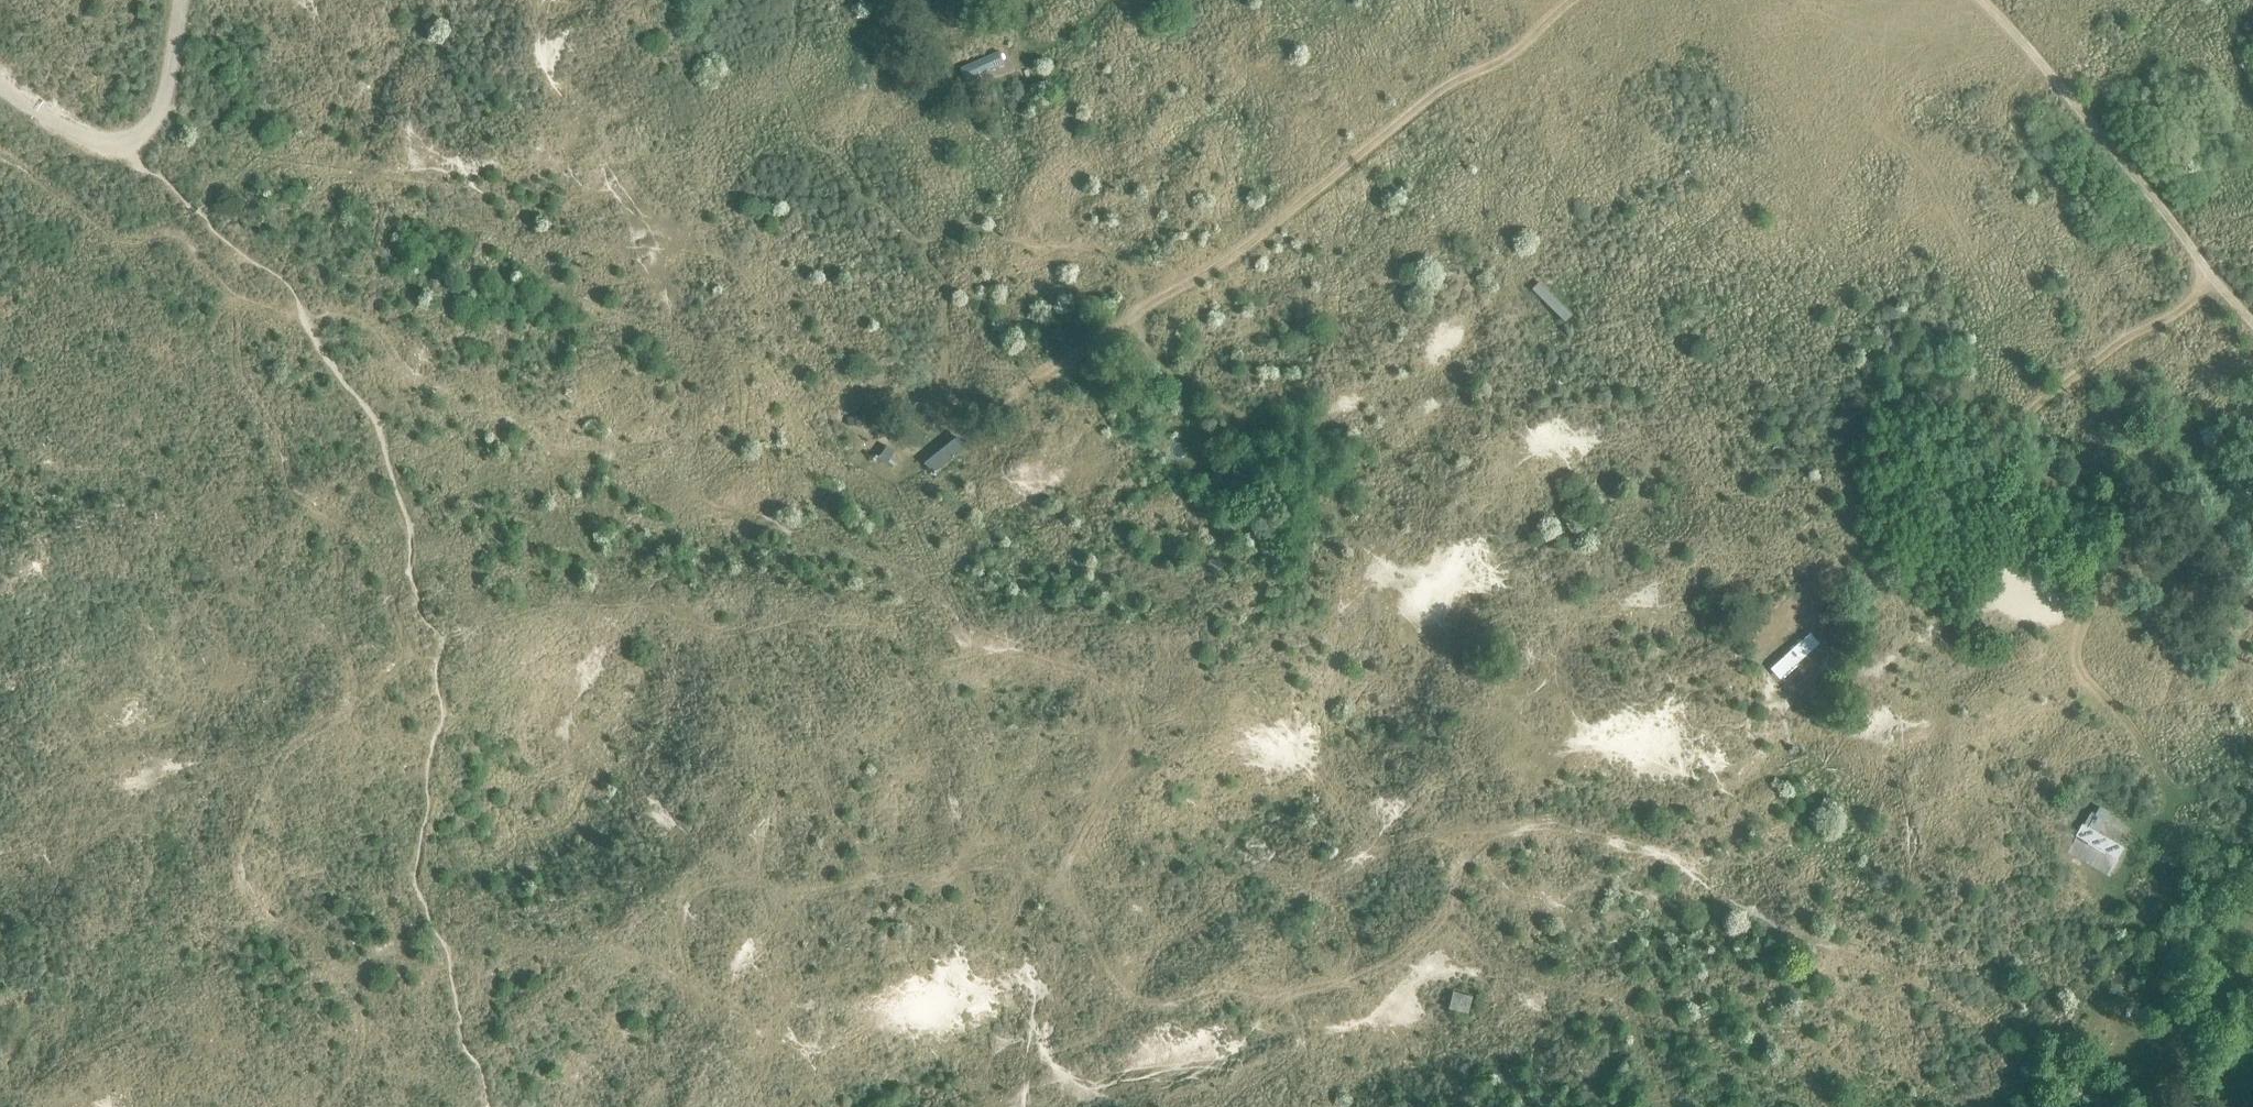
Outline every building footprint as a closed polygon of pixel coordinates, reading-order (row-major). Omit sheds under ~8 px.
[(1000,51),(962,67),(967,80),(1005,63),(1000,51)] [(1532,289),(1566,321),(1569,323),(1573,319),(1570,317),(1573,314),(1539,282),(1532,289)] [(926,462),(935,473),(968,446),(960,435),(926,462)] [(1811,632),(1771,668),(1781,679),(1820,642),(1811,632)] [(2076,835),(2118,859),(2125,847),(2099,833),(2111,812),(2100,806),(2095,814),(2091,812),(2085,824),(2082,823),(2076,835)] [(2245,1019),(2243,1034),(2252,1035),(2252,1020),(2245,1019)]
